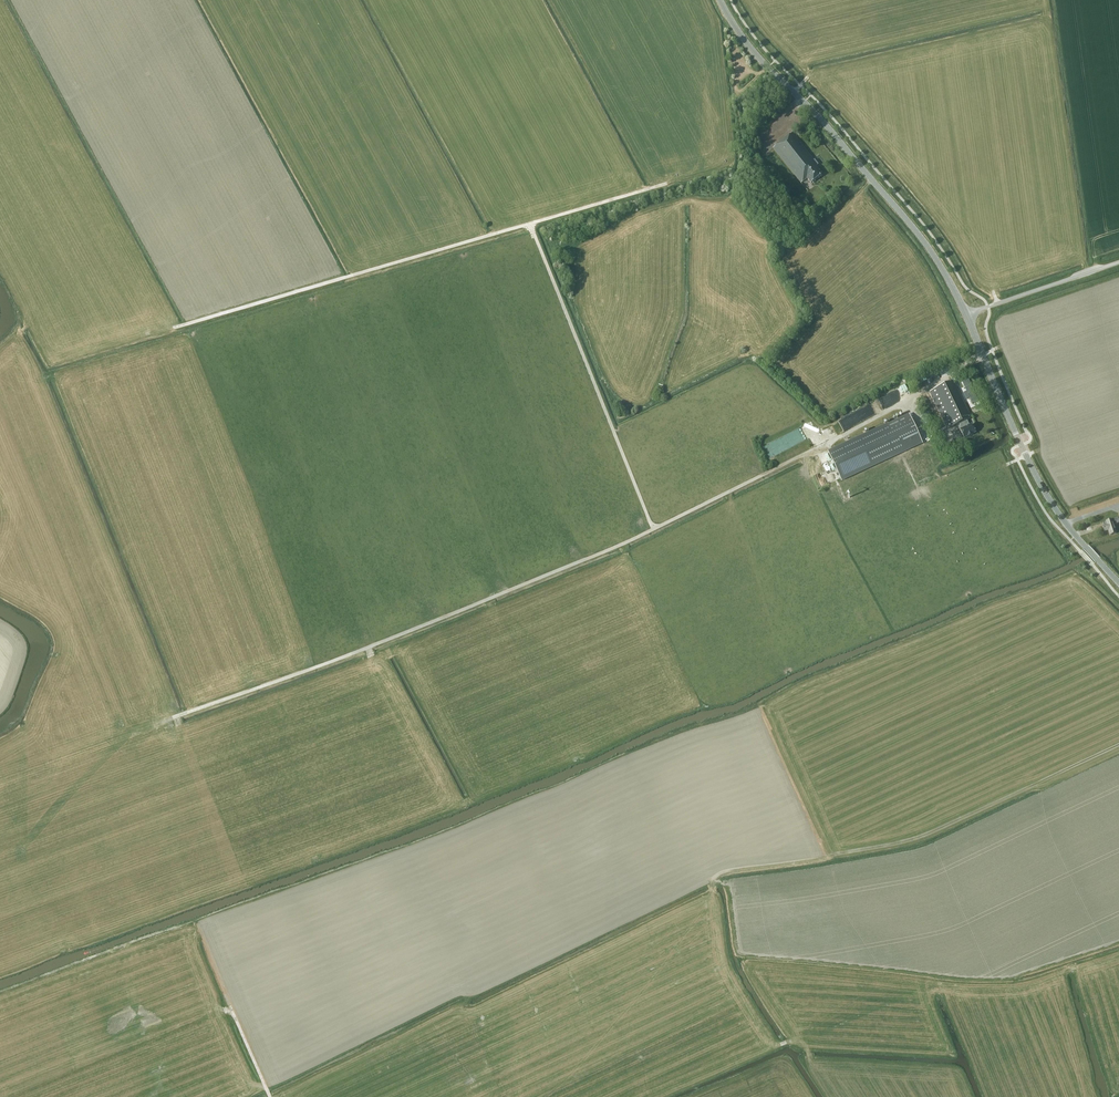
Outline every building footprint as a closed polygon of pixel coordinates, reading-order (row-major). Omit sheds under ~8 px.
[(792,133),(772,148),(800,183),(806,179),(810,184),(821,175),(815,167),(818,165),(814,161),(792,133)] [(929,392),(946,430),(956,426),(960,424),(961,426),(959,427),(961,430),(960,430),(964,438),(968,436),(969,437),(972,435),(976,432),(972,424),(969,425),(967,421),(970,419),(969,417),(970,416),(954,381),(929,392)] [(922,443),(909,414),(828,451),(841,480),(841,481),(922,444),(922,443)] [(856,416),(842,422),(845,430),(861,423),(859,419),(857,420),(856,416)] [(813,470),(822,467),(819,461),(811,465),(813,470)] [(1102,526),(1104,532),(1108,531),(1110,536),(1115,534),(1112,526),(1118,523),(1118,521),(1118,517),(1111,520),(1103,522),(1104,526),(1102,526)]
